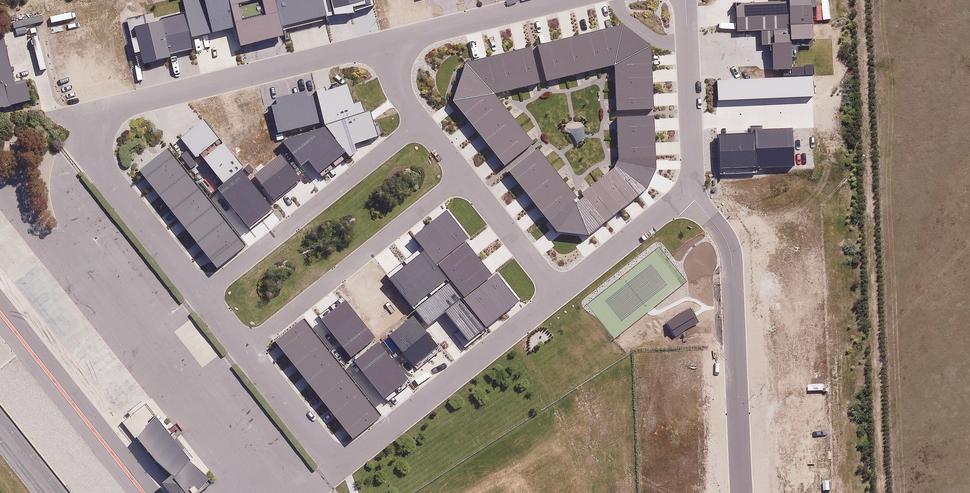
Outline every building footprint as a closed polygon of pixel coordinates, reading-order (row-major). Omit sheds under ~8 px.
[(0,30),(0,108),(32,100),(26,78),(15,81),(2,30),(0,30)] [(126,179),(161,227),(192,205),(157,157),(126,179)] [(154,492),(179,492),(189,484),(142,425),(116,445),(154,492)]
